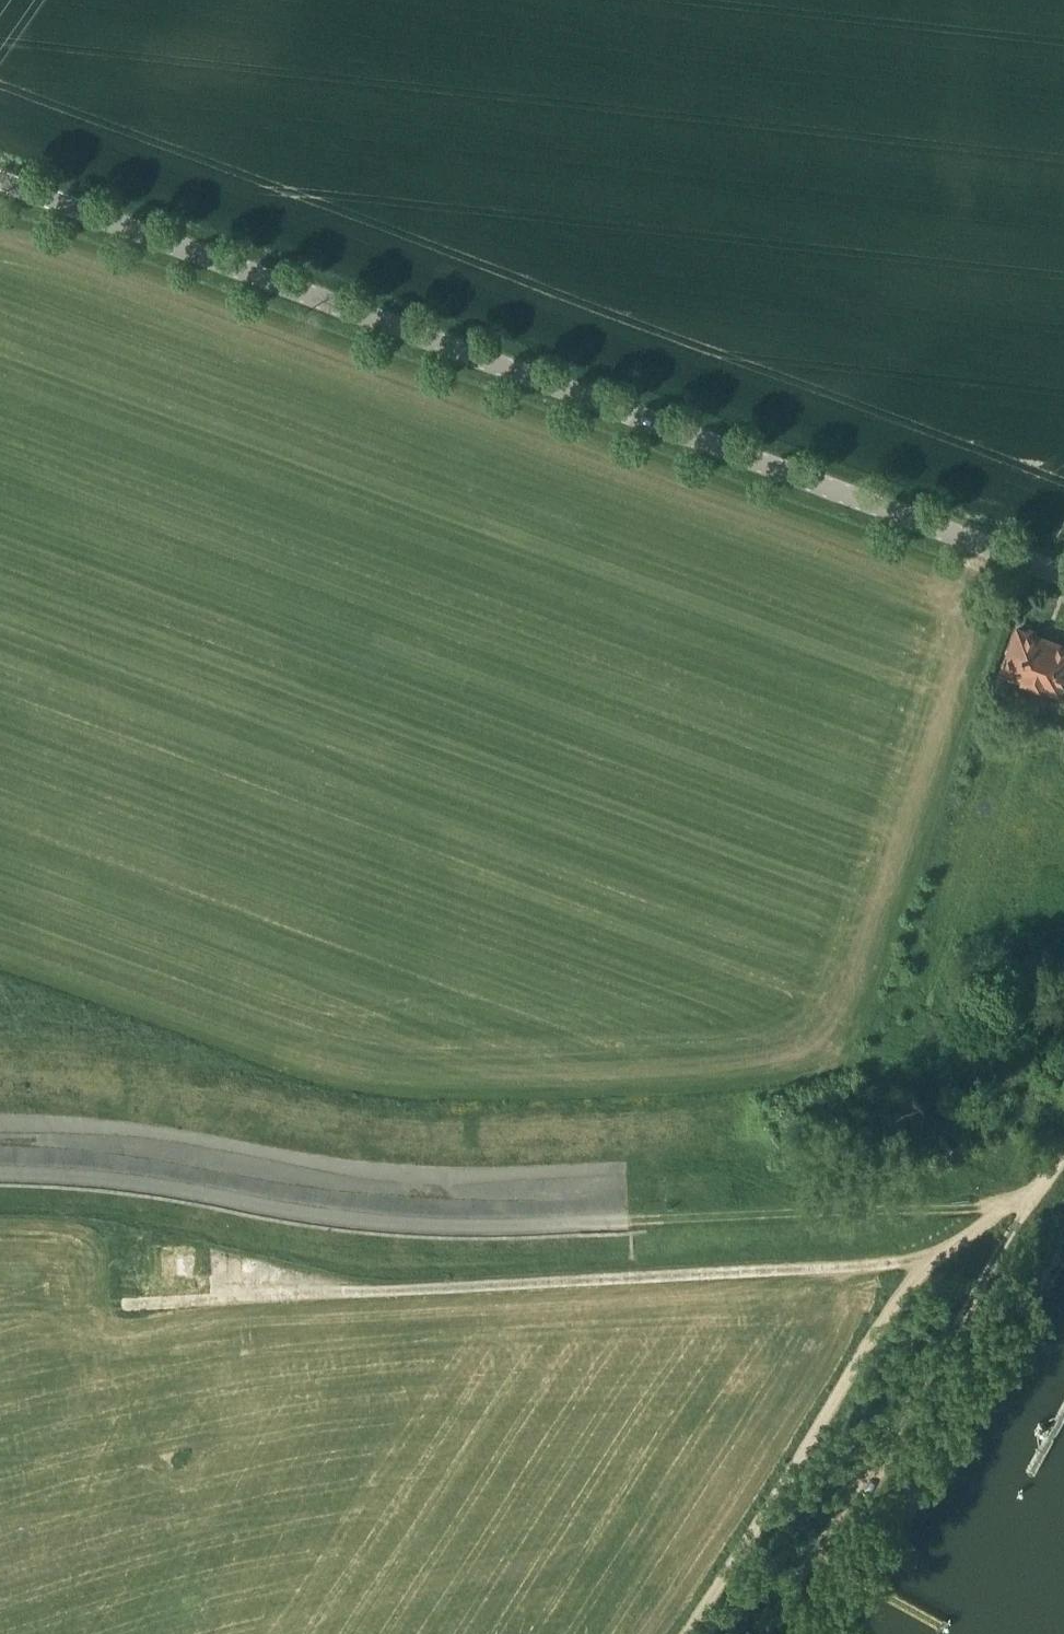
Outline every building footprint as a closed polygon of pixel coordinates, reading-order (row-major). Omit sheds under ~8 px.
[(1063,676),(1063,646),(1018,629),(1002,670),(1058,691),(1063,676)]
